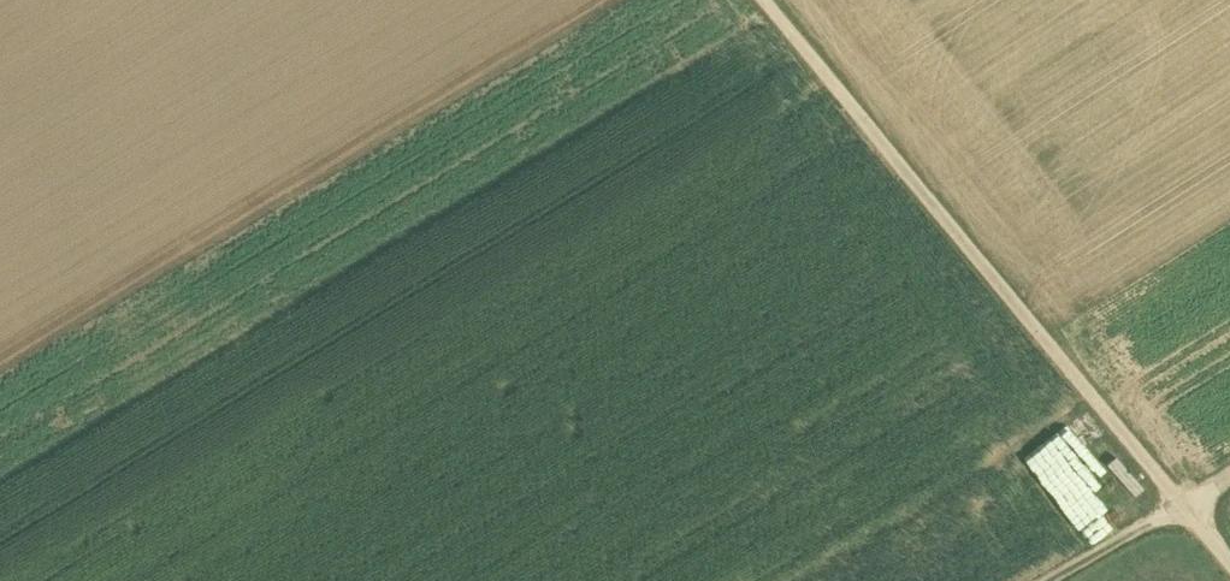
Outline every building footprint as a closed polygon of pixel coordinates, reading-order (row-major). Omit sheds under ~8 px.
[(1098,481),(1083,460),(1105,445),(1082,412),(1023,453),(1082,538),(1112,518),(1090,486),(1098,481)]
